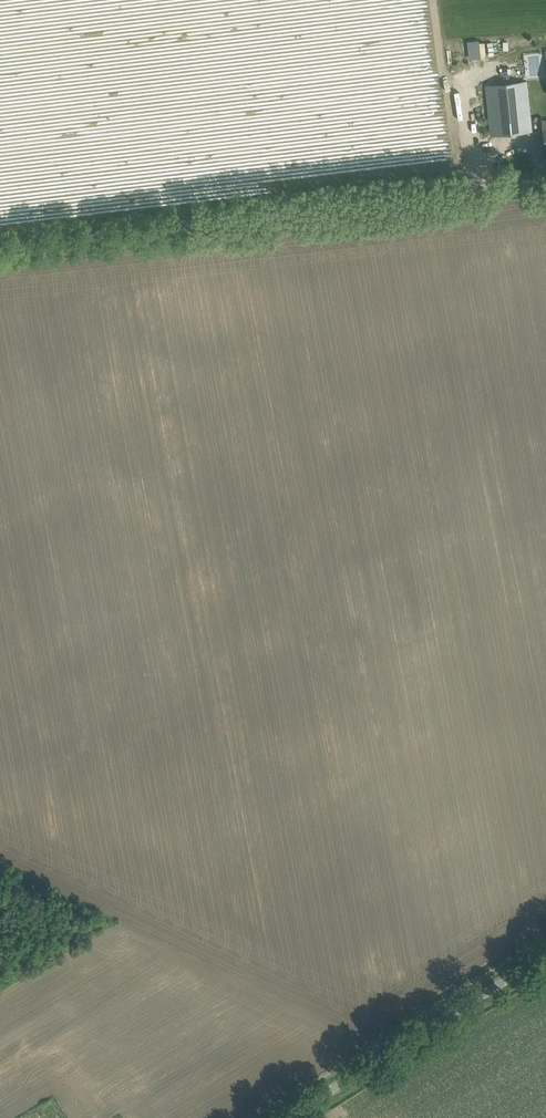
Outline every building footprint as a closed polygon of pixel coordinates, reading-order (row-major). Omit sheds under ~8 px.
[(491,135),(532,130),(527,81),(486,85),(491,135)]
